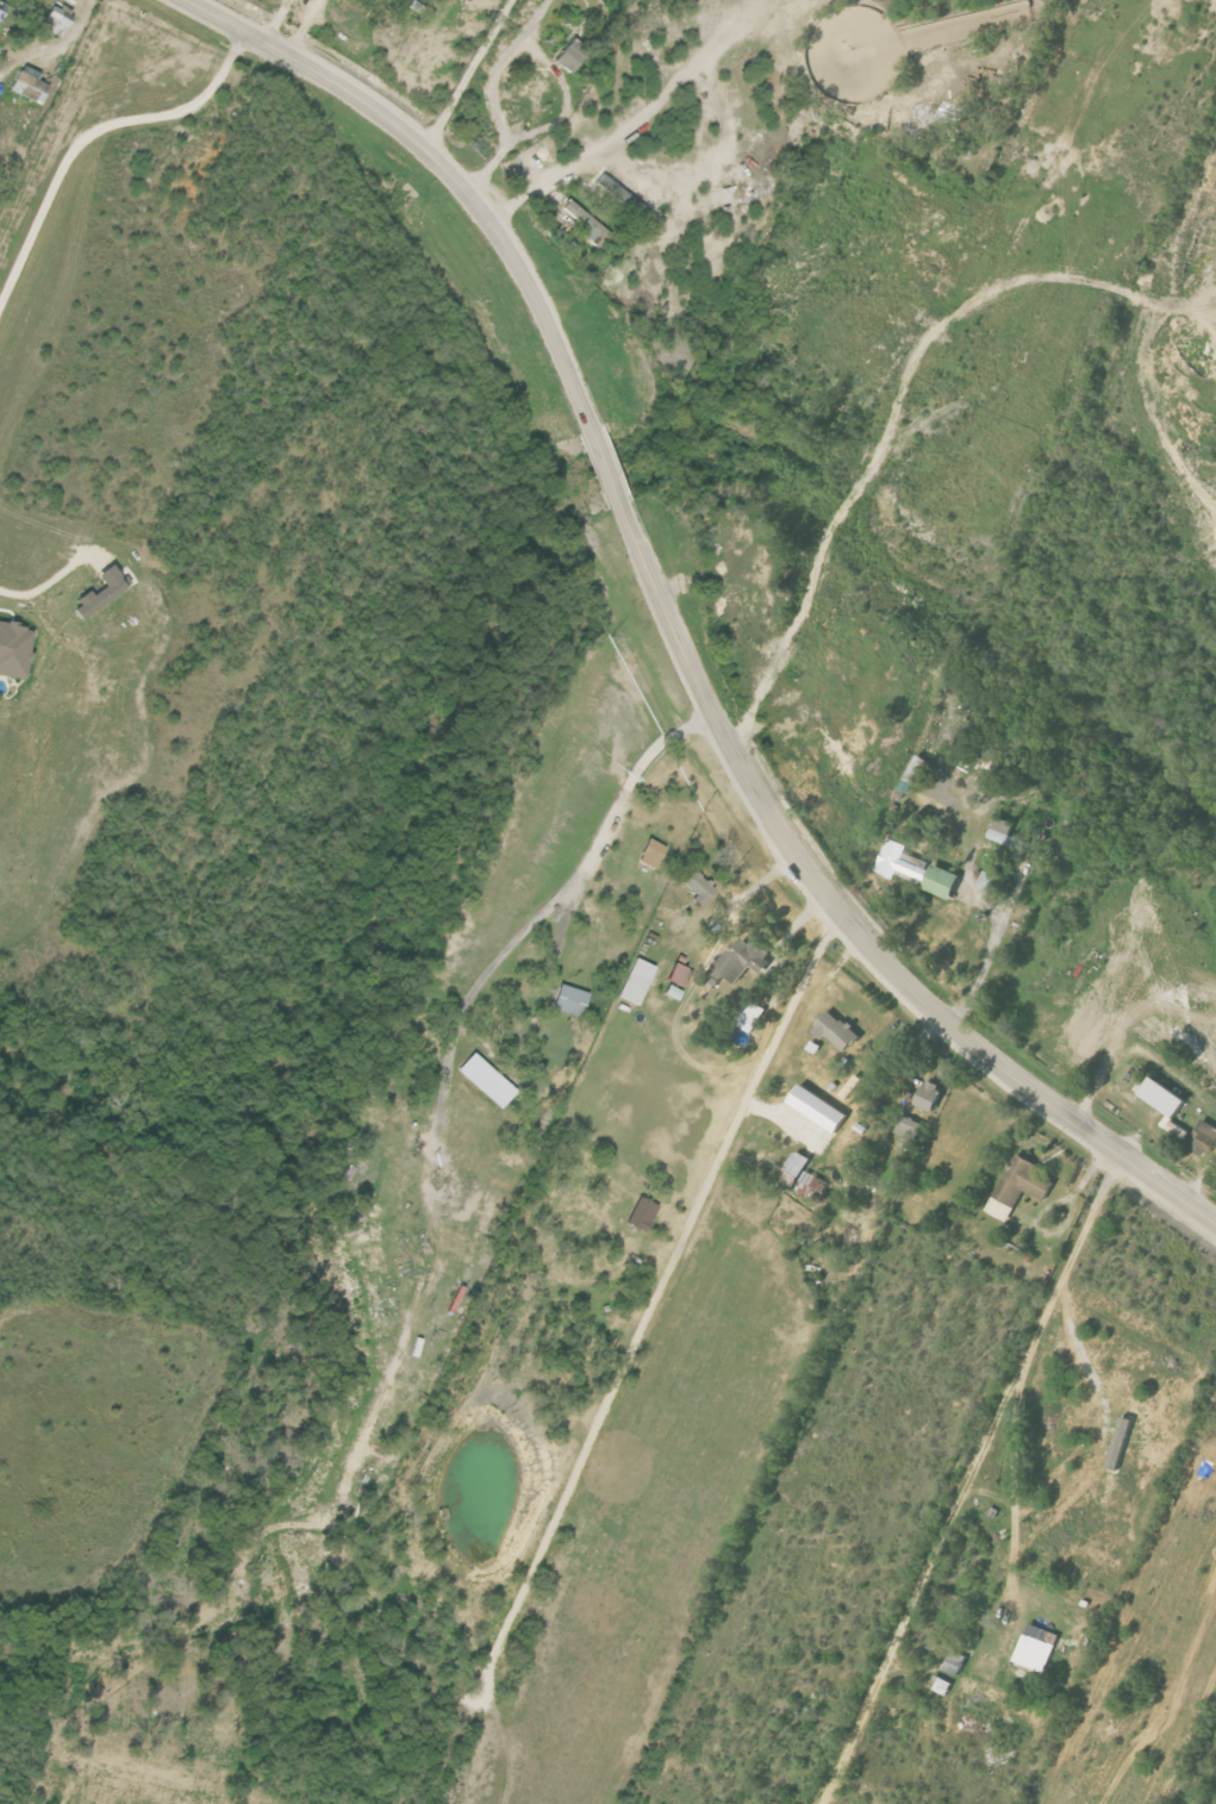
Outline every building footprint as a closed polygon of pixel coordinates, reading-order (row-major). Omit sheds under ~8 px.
[(60,37),(72,13),(51,3),(39,26),(60,37)] [(570,73),(585,48),(568,38),(554,62),(570,73)] [(8,90),(38,104),(47,84),(35,78),(38,72),(20,64),(8,90)] [(592,184),(634,214),(641,205),(600,174),(592,184)] [(575,229),(596,247),(608,234),(569,199),(561,207),(580,224),(575,229)] [(79,615),(124,587),(110,564),(94,574),(102,587),(90,594),(87,590),(70,601),(79,615)] [(31,626),(0,623),(0,676),(24,679),(31,626)] [(908,794),(914,784),(920,788),(933,763),(917,755),(899,789),(908,794)] [(1024,849),(1027,841),(1010,837),(1014,822),(994,817),(989,840),(1024,849)] [(664,846),(646,838),(635,862),(653,870),(664,846)] [(930,863),(904,854),(907,846),(887,839),(876,873),(894,879),(896,874),(923,883),(930,863)] [(950,900),(959,875),(931,865),(922,890),(950,900)] [(713,888),(689,870),(678,885),(701,903),(713,888)] [(995,894),(1002,878),(986,871),(979,886),(995,894)] [(735,985),(751,967),(761,976),(773,962),(743,935),(715,967),(735,985)] [(652,966),(632,958),(616,997),(636,1006),(652,966)] [(691,970),(671,963),(665,981),(684,988),(691,970)] [(587,993),(558,983),(550,1009),(579,1018),(587,993)] [(766,1010),(748,999),(734,1024),(752,1034),(766,1010)] [(822,1041),(827,1036),(845,1053),(860,1037),(830,1010),(811,1031),(822,1041)] [(456,1069),(498,1109),(514,1091),(472,1052),(456,1069)] [(1188,1101),(1153,1077),(1141,1095),(1175,1119),(1188,1101)] [(931,1113),(943,1087),(927,1080),(915,1106),(931,1113)] [(849,1113),(799,1086),(789,1106),(838,1132),(849,1113)] [(895,1135),(916,1142),(922,1123),(901,1116),(895,1135)] [(1167,1129),(1185,1140),(1190,1133),(1171,1122),(1167,1129)] [(1215,1156),(1215,1155),(1215,1127),(1201,1122),(1196,1135),(1199,1136),(1195,1150),(1215,1156)] [(810,1159),(795,1151),(779,1181),(795,1189),(810,1159)] [(1057,1179),(1014,1157),(986,1212),(1008,1223),(1024,1191),(1045,1202),(1057,1179)] [(796,1191),(819,1201),(828,1182),(805,1171),(796,1191)] [(652,1203),(638,1196),(624,1223),(644,1232),(649,1222),(644,1220),(652,1203)] [(1014,1662),(1044,1672),(1056,1633),(1027,1624),(1014,1662)] [(957,1677),(967,1658),(953,1650),(943,1670),(957,1677)] [(947,1696),(952,1683),(939,1677),(933,1690),(947,1696)]
